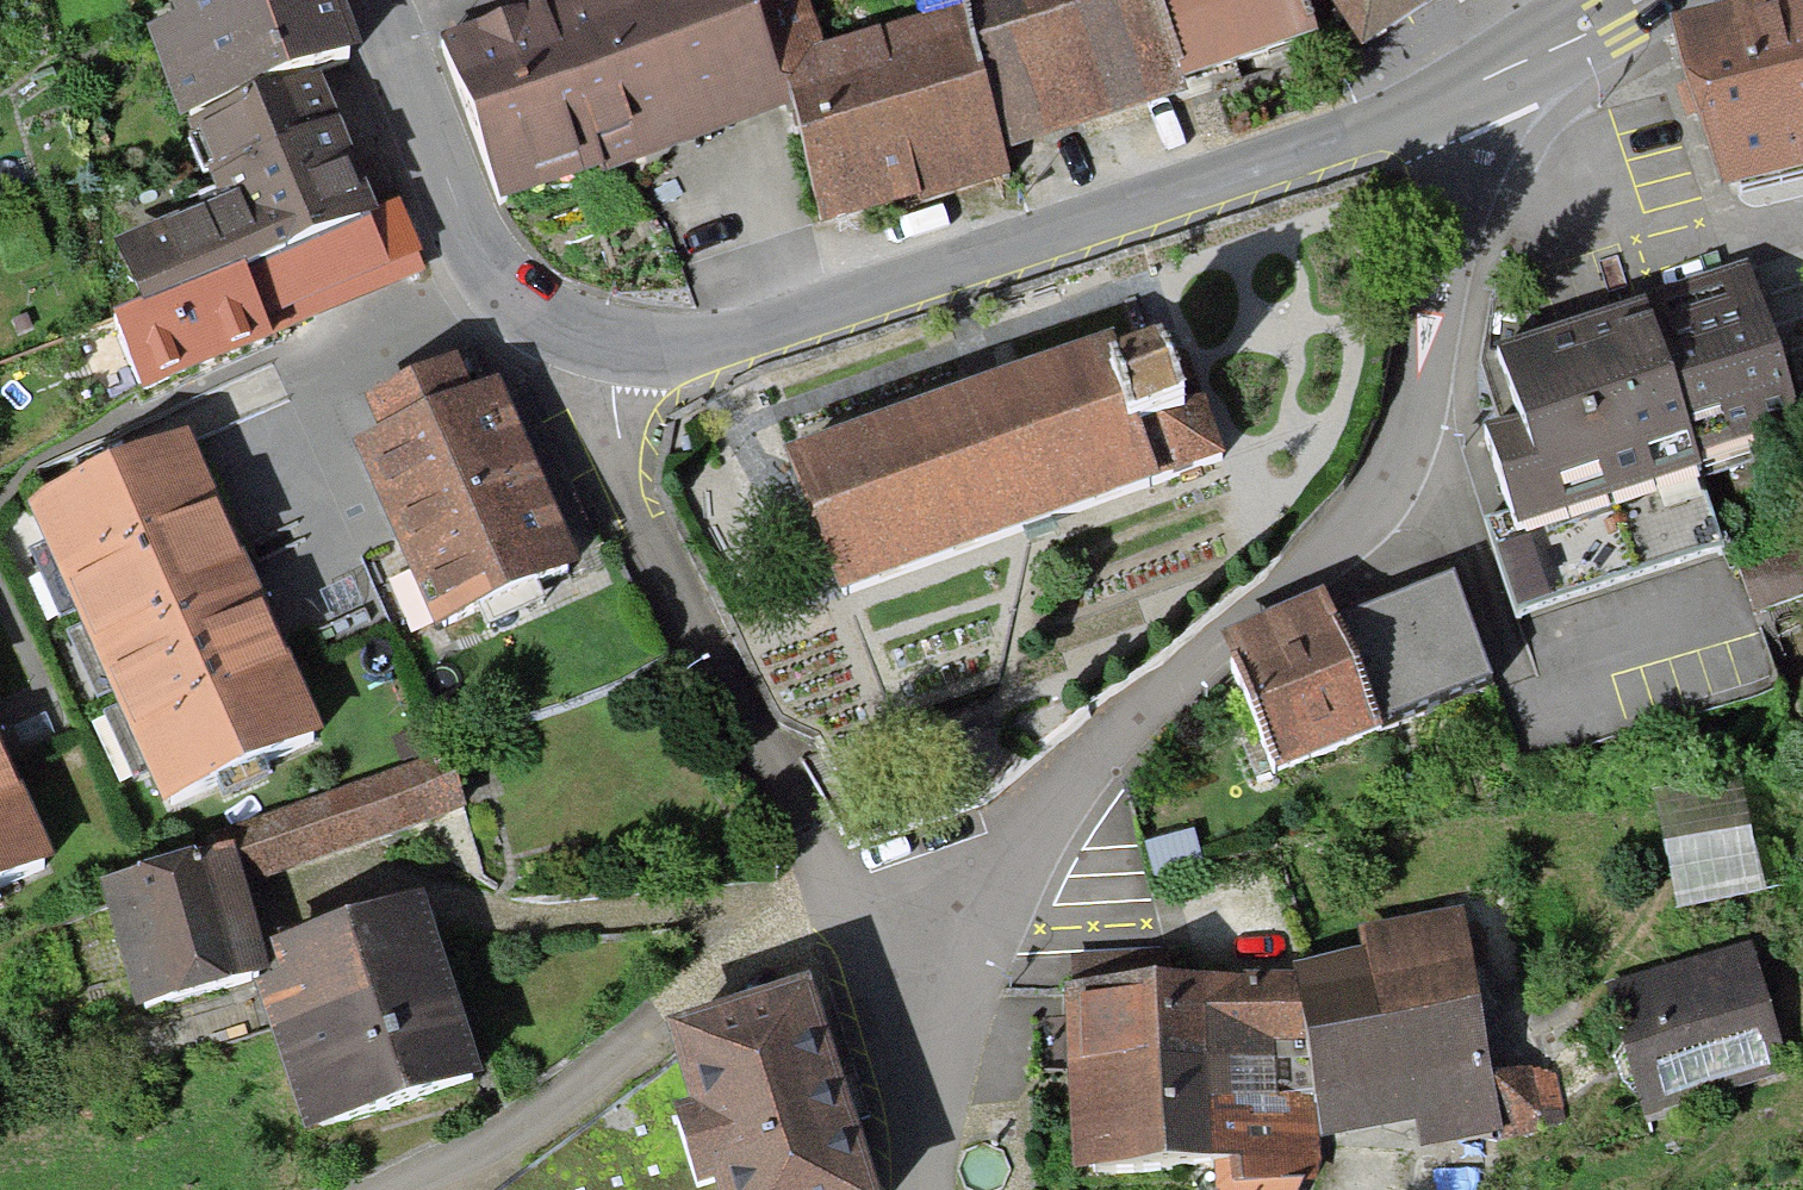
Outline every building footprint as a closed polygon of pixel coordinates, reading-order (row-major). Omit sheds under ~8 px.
[(176,19),(147,29),(182,123),(318,67),(362,53),(342,0),(169,0),(176,19)] [(603,169),(607,174),(791,109),(777,63),(752,0),(553,0),(541,5),(603,169)] [(777,63),(825,48),(808,0),(752,0),(777,63)] [(823,229),(1013,176),(1006,153),(953,0),(915,0),(921,21),(825,48),(777,63),(791,109),(823,229)] [(1006,153),(1181,93),(1177,84),(1148,0),(953,0),(1006,153)] [(1177,84),(1316,40),(1295,0),(1148,0),(1177,84)] [(1359,54),(1443,0),(1326,0),(1359,54)] [(541,5),(440,42),(502,206),(603,169),(541,5)] [(1678,41),(1712,194),(1802,174),(1802,13),(1678,41)] [(318,67),(182,123),(217,208),(117,249),(142,310),(242,269),(245,276),(382,219),(379,211),(318,67)] [(382,219),(245,276),(271,338),(425,273),(417,258),(423,252),(402,203),(379,211),(382,219)] [(271,338),(245,276),(242,269),(142,310),(113,323),(143,395),(272,341),(271,338)] [(1746,269),(1492,351),(1518,430),(1479,443),(1505,523),(1690,463),(1703,459),(1798,428),(1746,269)] [(1133,338),(785,457),(832,596),(1212,467),(1214,466),(1193,404),(1159,415),(1133,338)] [(464,395),(449,363),(357,404),(370,432),(346,443),(431,633),(574,569),(491,383),(464,395)] [(176,442),(21,512),(155,809),(310,739),(176,442)] [(1736,551),(1703,459),(1487,531),(1519,625),(1736,551)] [(1452,588),(1331,632),(1365,724),(1486,679),(1452,588)] [(1326,620),(1228,656),(1271,773),(1370,737),(1365,724),(1331,632),(1326,620)] [(424,765),(220,832),(237,881),(440,814),(424,765)] [(0,770),(0,882),(43,861),(0,770)] [(1656,789),(1679,904),(1762,888),(1739,772),(1656,789)] [(240,979),(266,971),(259,949),(237,881),(220,832),(89,875),(135,1014),(240,979)] [(412,898),(259,949),(266,971),(240,979),(293,1138),(472,1079),(412,898)] [(1358,964),(1293,978),(1295,1048),(1263,1049),(1263,1065),(1265,1097),(1312,1098),(1316,1141),(1408,1122),(1414,1152),(1497,1134),(1453,920),(1353,940),(1358,964)] [(1783,1064),(1748,946),(1602,989),(1637,1107),(1783,1064)] [(1293,978),(1064,984),(1066,1070),(1263,1065),(1263,1049),(1295,1048),(1293,978)] [(800,1002),(666,1042),(711,1189),(857,1189),(800,1002)] [(1066,1070),(1074,1173),(1208,1166),(1209,1189),(1315,1189),(1316,1141),(1312,1098),(1265,1097),(1263,1065),(1066,1070)]
